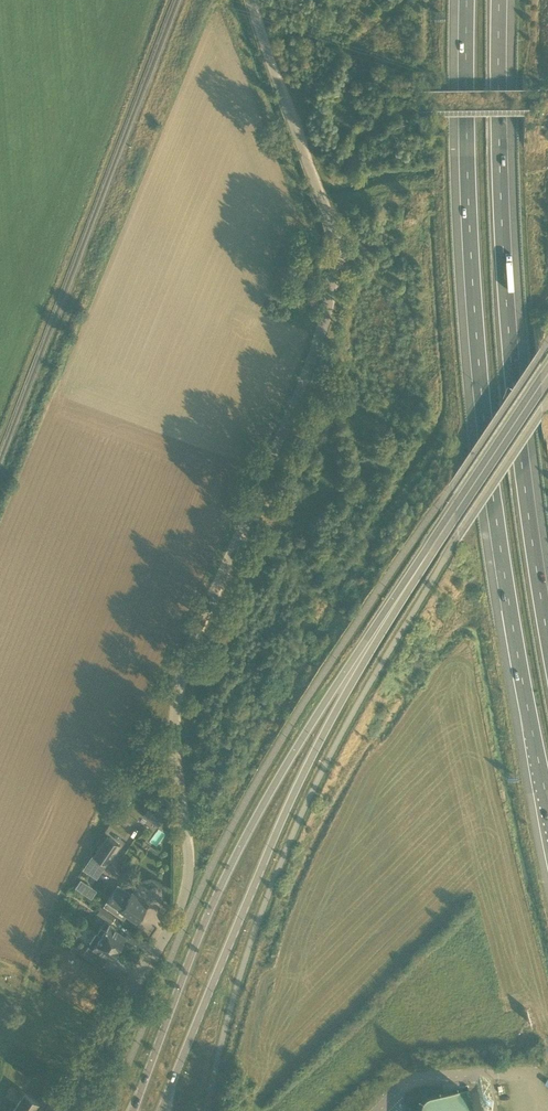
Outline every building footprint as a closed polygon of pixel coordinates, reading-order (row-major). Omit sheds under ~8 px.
[(120,845),(107,836),(94,856),(106,865),(120,845)] [(81,878),(76,888),(93,896),(98,887),(81,878)] [(115,889),(104,905),(123,918),(127,913),(137,920),(148,903),(131,892),(127,898),(115,889)] [(101,907),(97,912),(112,922),(115,916),(101,907)] [(126,936),(115,928),(116,927),(105,920),(97,932),(119,947),(119,946),(121,946),(123,943),(122,941),(123,940),(126,936)] [(118,948),(119,947),(97,932),(89,945),(97,951),(99,951),(100,951),(111,958),(113,954),(114,954),(115,953),(116,953),(118,950),(118,948)] [(22,1090),(16,1098),(20,1100),(13,1110),(34,1110),(40,1102),(22,1090)] [(487,1110),(485,1108),(484,1107),(483,1105),(482,1104),(480,1103),(478,1103),(477,1102),(475,1102),(473,1102),(472,1103),(471,1103),(470,1103),(468,1103),(460,1105),(459,1105),(449,1107),(431,1110),(487,1110)]
